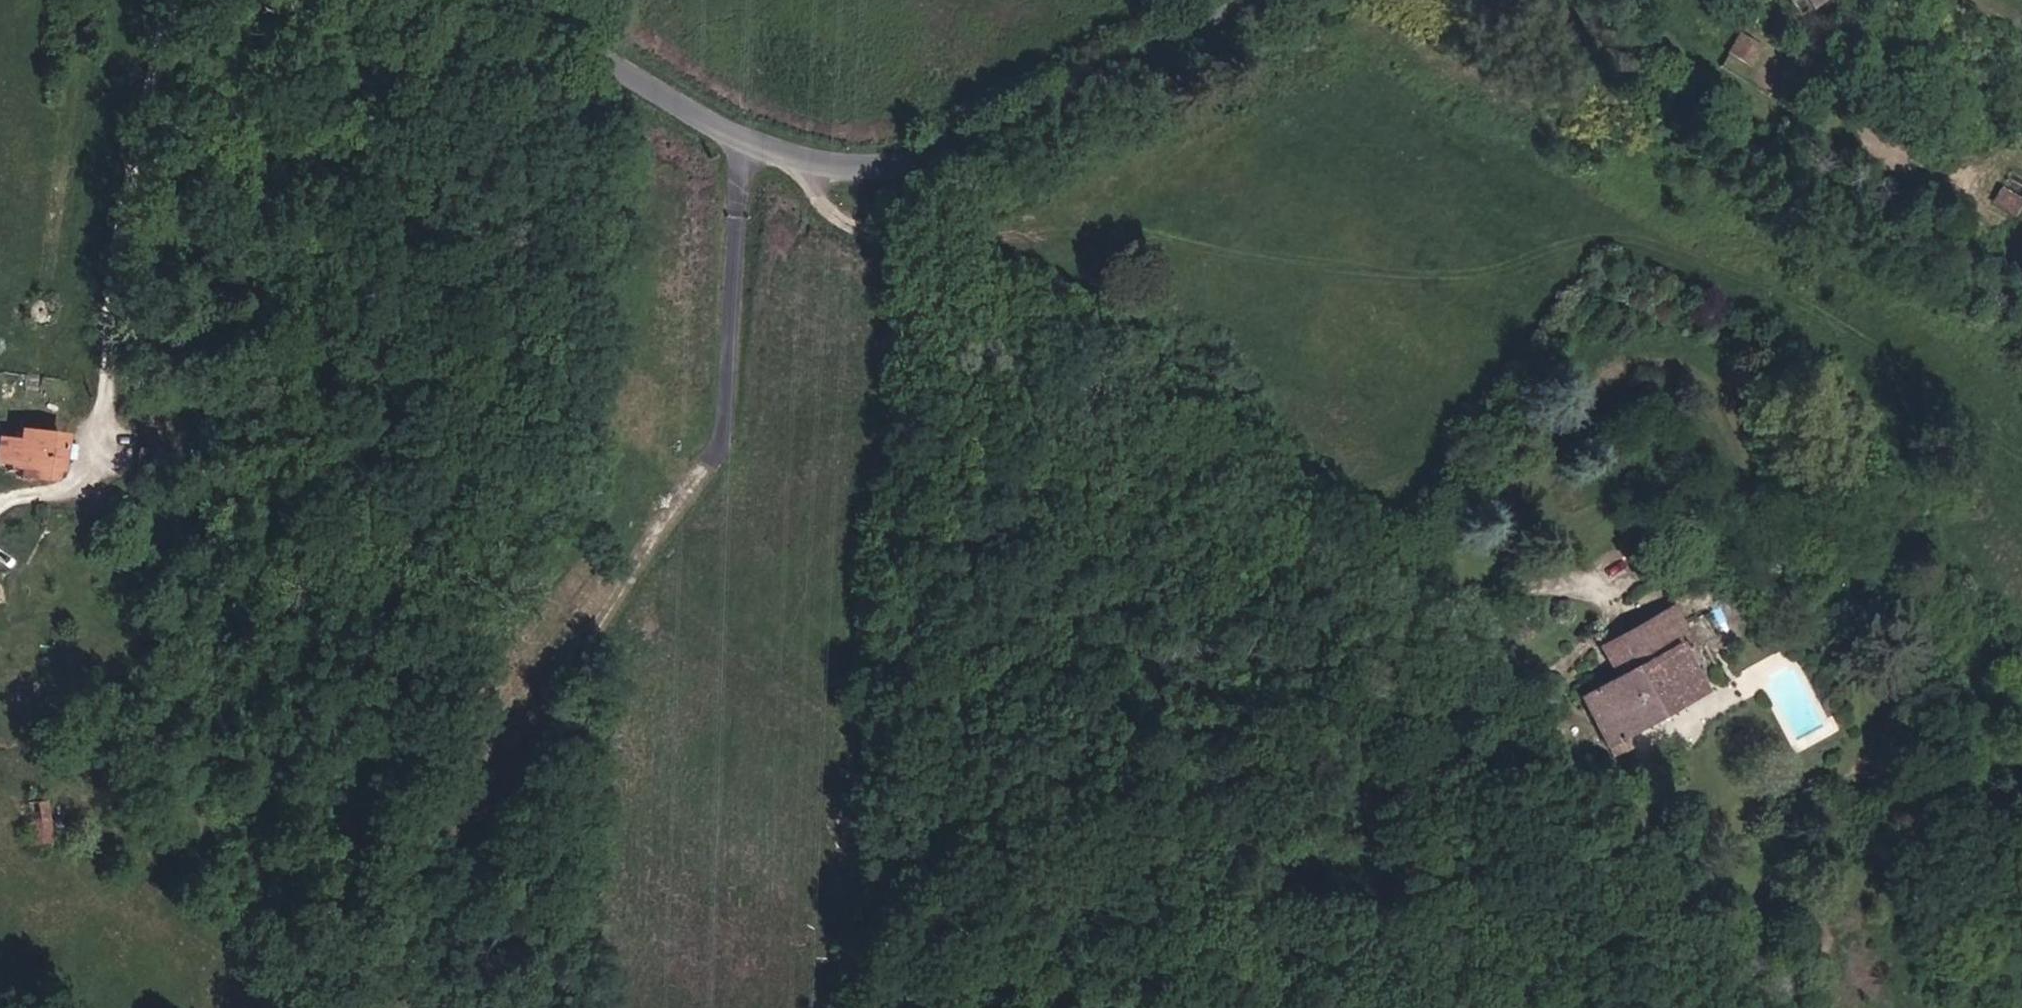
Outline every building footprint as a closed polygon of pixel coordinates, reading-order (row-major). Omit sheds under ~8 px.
[(1805,13),(1823,0),(1797,0),(1805,13)] [(1754,68),(1768,45),(1743,30),(1729,53),(1754,68)] [(5,432),(4,451),(14,452),(14,458),(27,459),(26,467),(67,469),(68,456),(77,457),(78,428),(35,425),(34,434),(5,432)] [(1622,737),(1700,693),(1670,639),(1683,631),(1669,605),(1634,625),(1651,656),(1612,679),(1578,698),(1612,758),(1629,749),(1622,737)] [(1651,656),(1634,625),(1595,647),(1612,679),(1651,656)]
